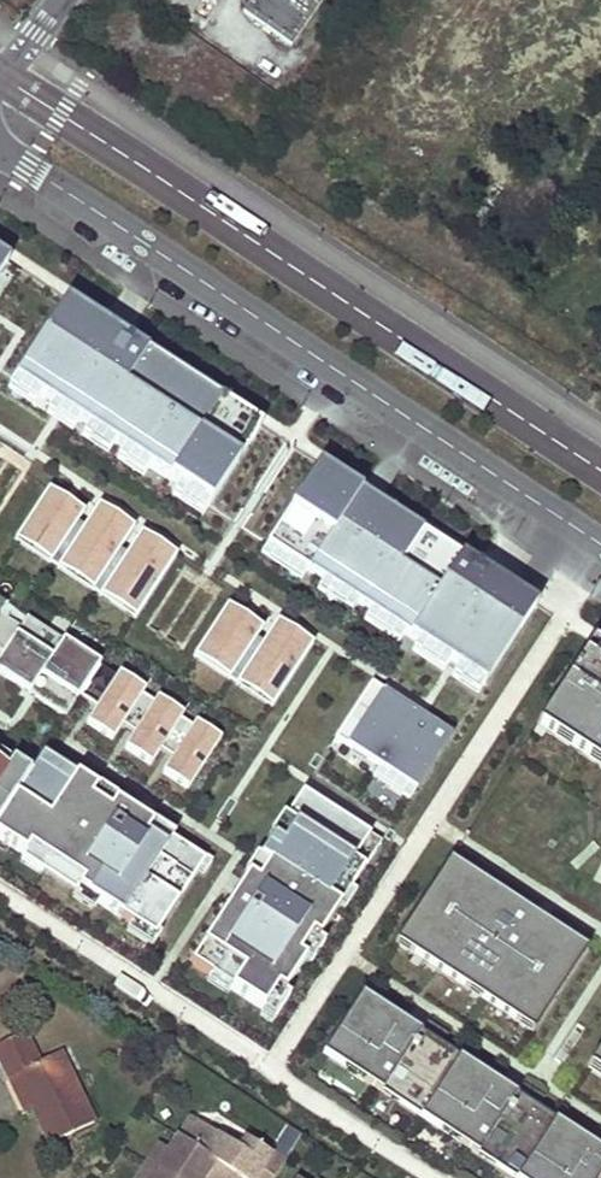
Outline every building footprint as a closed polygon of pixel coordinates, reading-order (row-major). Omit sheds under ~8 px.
[(186,15),(196,0),(165,0),(186,15)] [(243,7),(251,13),(278,32),(290,39),(317,0),(247,0),(243,7)] [(258,61),(278,32),(251,13),(231,42),(258,61)] [(178,487),(208,506),(246,447),(236,440),(250,419),(220,400),(213,410),(194,397),(201,387),(183,376),(176,386),(156,372),(163,362),(131,342),(126,350),(117,344),(114,348),(100,338),(107,326),(66,299),(13,379),(178,487)] [(126,350),(131,342),(107,326),(100,338),(114,348),(117,344),(126,350)] [(176,386),(183,376),(163,362),(156,372),(176,386)] [(31,406),(38,396),(13,379),(6,390),(31,406)] [(213,410),(220,400),(201,387),(194,397),(213,410)] [(67,430),(74,419),(48,402),(41,413),(67,430)] [(260,426),(250,419),(236,440),(246,447),(260,426)] [(106,455),(113,444),(87,427),(80,438),(106,455)] [(141,478),(148,467),(122,450),(115,461),(141,478)] [(305,507),(329,471),(319,464),(295,500),(305,507)] [(457,668),(483,685),(517,633),(491,616),(509,588),(508,587),(495,607),(472,592),(479,580),(470,574),(476,566),(442,544),(435,554),(415,541),(422,531),(402,518),(395,528),(375,515),(381,505),(329,471),(305,507),(295,500),(266,544),(357,603),(370,612),(404,634),(449,663),(457,668)] [(201,517),(208,506),(178,487),(171,497),(201,517)] [(48,489),(21,530),(57,554),(84,512),(48,489)] [(133,528),(98,505),(63,558),(99,581),(133,528)] [(402,518),(381,505),(375,515),(395,528),(402,518)] [(57,554),(50,564),(57,568),(90,516),(84,512),(57,554)] [(133,528),(92,591),(99,595),(106,585),(140,532),(133,528)] [(21,530),(14,540),(50,564),(57,554),(21,530)] [(442,544),(422,531),(415,541),(435,554),(442,544)] [(176,556),(140,532),(106,585),(141,609),(176,556)] [(306,570),(266,544),(260,555),(299,581),(306,570)] [(99,581),(63,558),(57,568),(92,591),(99,581)] [(495,607),(508,587),(476,566),(470,574),(479,580),(472,592),(495,607)] [(350,614),(357,603),(323,581),(316,592),(350,614)] [(106,585),(99,595),(135,619),(141,609),(106,585)] [(491,616),(517,633),(535,605),(509,588),(491,616)] [(226,605),(200,646),(235,669),(262,628),(226,605)] [(397,644),(404,634),(370,612),(363,622),(397,644)] [(100,664),(27,616),(20,627),(3,653),(0,657),(0,674),(66,717),(100,664)] [(276,621),(242,674),(277,697),(312,644),(276,621)] [(262,628),(229,680),(235,684),(242,674),(269,632),(262,628)] [(591,642),(584,653),(600,665),(600,648),(591,642)] [(442,674),(449,663),(418,643),(411,653),(442,674)] [(200,646),(193,656),(229,680),(235,669),(200,646)] [(584,653),(537,725),(555,737),(562,725),(578,736),(571,747),(588,758),(595,747),(600,751),(600,665),(584,653)] [(100,668),(80,698),(96,708),(86,723),(112,740),(122,725),(134,733),(124,748),(150,765),(160,750),(172,758),(162,773),(187,789),(220,739),(195,723),(192,728),(179,720),(183,715),(157,698),(154,703),(142,695),(145,690),(119,673),(116,678),(100,668)] [(476,696),(483,685),(457,668),(450,679),(476,696)] [(242,674),(235,684),(271,707),(277,697),(242,674)] [(451,734),(371,682),(335,738),(415,790),(451,734)] [(562,725),(555,737),(571,747),(578,736),(562,725)] [(588,758),(600,767),(600,751),(595,747),(588,758)] [(42,755),(0,820),(0,839),(24,855),(28,848),(48,862),(44,868),(77,890),(80,884),(101,897),(97,903),(130,924),(134,918),(157,933),(198,870),(181,859),(186,850),(139,819),(134,827),(126,823),(132,814),(114,803),(109,812),(90,799),(96,790),(75,777),(69,786),(54,776),(60,767),(42,755)] [(3,770),(9,761),(0,755),(0,768),(3,770)] [(29,773),(12,762),(5,771),(0,768),(0,818),(29,773)] [(62,763),(54,776),(69,786),(75,777),(77,773),(62,763)] [(408,801),(415,790),(380,767),(373,778),(408,801)] [(98,787),(90,799),(109,812),(114,803),(117,799),(98,787)] [(190,964),(262,1011),(276,990),(282,994),(304,961),(297,957),(310,937),(317,941),(338,908),(331,903),(342,886),(350,891),(363,870),(352,863),(369,837),(302,793),(284,821),(293,827),(281,845),(272,839),(240,888),(249,894),(243,902),(235,896),(190,964)] [(139,819),(132,814),(126,823),(134,827),(139,819)] [(293,827),(280,819),(269,837),(272,839),(281,845),(293,827)] [(380,844),(369,837),(352,863),(363,870),(380,844)] [(186,850),(181,859),(203,874),(211,861),(189,846),(186,850)] [(48,862),(28,848),(20,861),(40,874),(44,868),(48,862)] [(467,873),(449,861),(441,873),(460,884),(467,873)] [(460,884),(441,873),(402,932),(421,944),(413,956),(464,988),(471,977),(489,988),(482,1000),(514,1021),(522,1009),(541,1021),(579,961),(561,950),(568,938),(545,923),(521,959),(503,947),(514,931),(522,936),(529,925),(527,924),(533,915),(467,873),(460,884)] [(101,897),(80,884),(77,890),(73,895),(93,908),(97,903),(101,897)] [(344,912),(356,894),(342,886),(331,903),(344,912)] [(249,894),(240,888),(235,896),(243,902),(249,894)] [(521,959),(545,923),(533,915),(527,924),(529,925),(522,936),(514,931),(503,947),(521,959)] [(402,932),(395,944),(413,956),(421,944),(402,932)] [(322,945),(310,937),(297,957),(309,965),(322,945)] [(579,961),(587,950),(568,938),(561,950),(579,961)] [(471,977),(464,988),(482,1000),(489,988),(471,977)] [(282,994),(276,990),(262,1011),(259,1016),(271,1024),(288,998),(282,994)] [(361,995),(355,1005),(373,1017),(379,1007),(361,995)] [(592,1155),(597,1147),(572,1132),(566,1142),(531,1119),(538,1109),(516,1095),(511,1103),(495,1093),(500,1085),(476,1069),(470,1080),(435,1057),(441,1047),(419,1033),(414,1040),(399,1030),(404,1023),(379,1007),(373,1017),(355,1005),(322,1055),(344,1069),(350,1059),(406,1095),(399,1105),(440,1131),(446,1121),(502,1157),(495,1167),(512,1177),(600,1177),(600,1161),(592,1155)] [(533,1033),(541,1021),(522,1009),(514,1021),(533,1033)] [(419,1033),(441,1047),(449,1035),(427,1021),(419,1033)] [(419,1033),(404,1023),(399,1030),(414,1040),(419,1033)] [(0,1045),(0,1058),(10,1079),(17,1076),(33,1109),(49,1144),(95,1123),(61,1053),(39,1063),(25,1033),(0,1045)] [(476,1069),(441,1047),(435,1057),(470,1080),(476,1069)] [(595,1056),(588,1068),(600,1077),(600,1060),(595,1056)] [(350,1059),(344,1069),(399,1105),(406,1095),(350,1059)] [(17,1076),(10,1079),(26,1112),(33,1109),(17,1076)] [(516,1095),(538,1109),(545,1098),(524,1084),(516,1095)] [(516,1095),(500,1085),(495,1093),(511,1103),(516,1095)] [(572,1132),(538,1109),(531,1119),(566,1142),(572,1132)] [(191,1118),(178,1138),(188,1145),(201,1125),(191,1118)] [(446,1121),(440,1131),(495,1167),(502,1157),(446,1121)] [(178,1138),(156,1171),(151,1177),(228,1177),(231,1174),(236,1177),(274,1177),(283,1164),(246,1140),(239,1150),(201,1125),(188,1145),(178,1138)] [(281,1127),(276,1154),(294,1157),(299,1130),(281,1127)] [(168,1152),(158,1145),(146,1164),(156,1171),(168,1152)] [(597,1147),(592,1155),(600,1161),(600,1150),(597,1147)] [(146,1164),(137,1177),(151,1177),(156,1171),(146,1164)]
